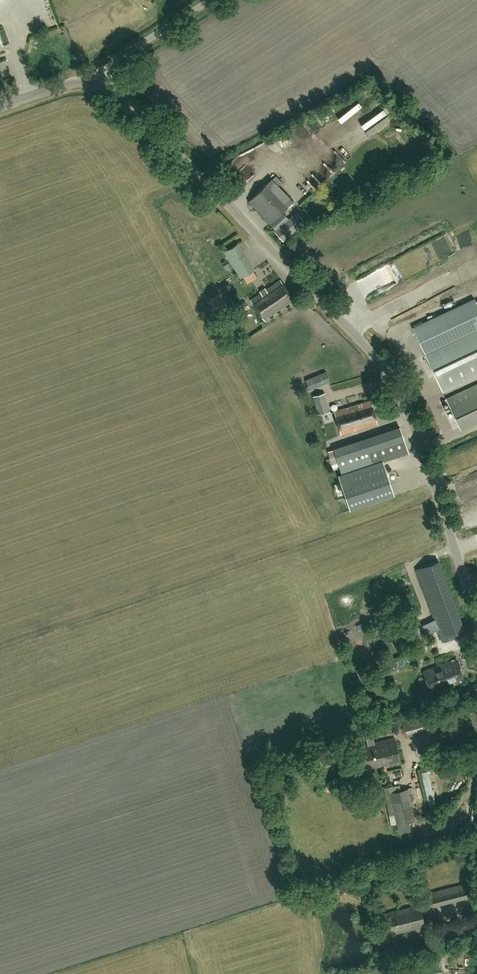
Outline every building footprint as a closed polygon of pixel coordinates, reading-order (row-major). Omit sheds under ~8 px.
[(360,106),(366,101),(359,94),(354,99),(360,106)] [(298,144),(313,135),(305,121),(290,130),(298,144)] [(285,130),(279,133),(285,145),(292,142),(285,130)] [(285,184),(278,177),(274,181),(272,179),(248,201),(270,224),(276,230),(275,231),(283,241),(305,222),(297,212),(289,218),(283,211),(293,201),(289,196),(291,194),(288,191),(286,193),(281,188),(285,184)] [(347,238),(334,242),(336,248),(349,244),(347,238)] [(241,278),(254,270),(237,244),(224,252),(241,278)] [(264,320),(294,300),(280,279),(250,300),(264,320)] [(247,300),(240,305),(244,312),(252,308),(247,300)] [(476,375),(476,317),(470,302),(413,329),(443,391),(476,375)] [(309,390),(330,382),(326,372),(306,379),(309,390)] [(476,421),(476,384),(446,398),(461,428),(476,421)] [(318,415),(330,411),(325,393),(313,396),(318,415)] [(341,434),(377,424),(371,400),(334,411),(341,434)] [(400,427),(333,449),(342,474),(339,475),(346,497),(355,494),(355,496),(390,484),(382,460),(408,452),(400,427)] [(444,646),(467,638),(438,561),(415,569),(444,646)] [(372,626),(381,623),(379,616),(370,619),(372,626)] [(417,628),(410,631),(414,641),(421,637),(417,628)] [(431,692),(464,680),(456,659),(423,671),(431,692)] [(476,695),(476,685),(465,689),(468,698),(476,695)] [(406,737),(434,729),(430,715),(402,723),(403,727),(401,727),(404,737),(406,737)] [(383,767),(400,763),(394,739),(361,746),(366,770),(382,766),(383,767)] [(332,754),(345,750),(342,741),(329,745),(332,754)] [(424,777),(429,800),(436,799),(431,775),(424,777)] [(400,791),(398,784),(389,786),(391,793),(385,794),(391,824),(396,823),(396,824),(414,821),(409,800),(415,799),(413,787),(407,788),(407,790),(400,791)] [(452,793),(458,798),(463,792),(457,787),(452,793)] [(433,906),(473,896),(470,883),(430,893),(433,906)] [(393,934),(425,926),(419,905),(387,913),(393,934)] [(455,940),(476,935),(473,924),(452,929),(455,940)]
